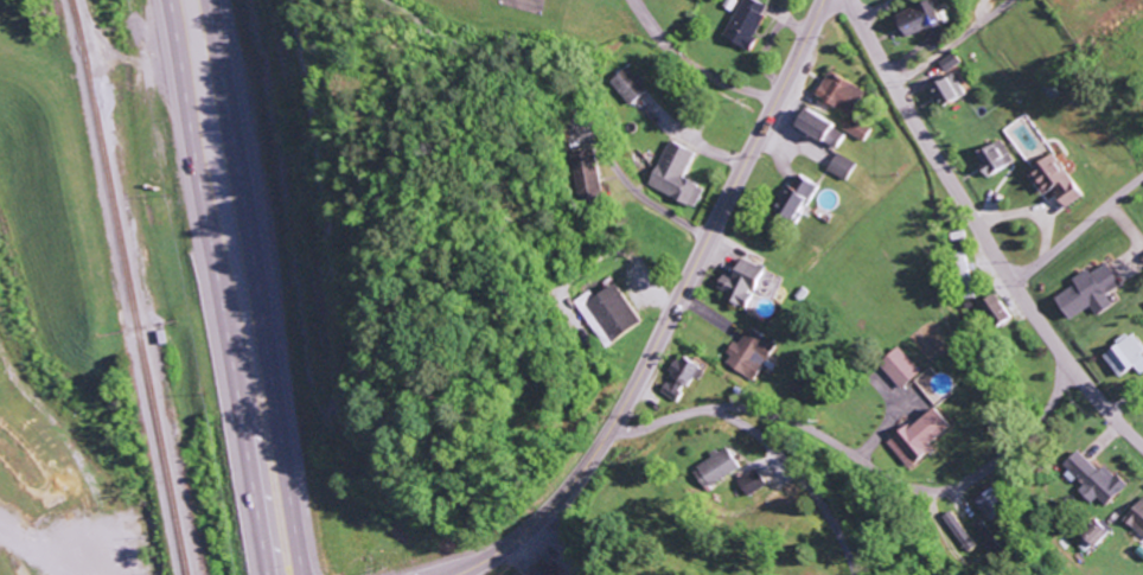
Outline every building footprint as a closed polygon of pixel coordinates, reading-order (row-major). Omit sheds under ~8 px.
[(755,0),(742,0),(722,36),(745,50),(769,8),(755,0)] [(900,36),(938,23),(930,0),(892,12),(900,36)] [(936,62),(943,72),(958,62),(950,52),(936,62)] [(627,105),(646,90),(626,65),(607,81),(627,105)] [(861,86),(824,73),(815,100),(851,113),(861,86)] [(961,94),(951,73),(926,85),(936,106),(961,94)] [(829,122),(800,108),(791,128),(820,141),(829,122)] [(841,129),(862,141),(870,125),(849,113),(841,129)] [(1010,163),(999,139),(971,152),(982,176),(1010,163)] [(693,152),(666,140),(646,187),(693,207),(701,188),(681,179),(693,152)] [(598,196),(587,149),(562,155),(574,202),(598,196)] [(1061,208),(1078,196),(1048,152),(1021,171),(1039,197),(1048,190),(1061,208)] [(826,172),(847,179),(853,161),(833,154),(826,172)] [(771,209),(792,224),(818,189),(800,176),(792,188),(789,185),(771,209)] [(963,299),(973,296),(964,251),(953,253),(963,299)] [(748,308),(757,265),(735,260),(731,277),(718,274),(715,289),(727,291),(724,303),(748,308)] [(1052,297),(1066,320),(1088,307),(1093,315),(1110,305),(1103,294),(1118,285),(1105,263),(1087,274),(1085,269),(1069,279),(1073,285),(1052,297)] [(638,323),(612,283),(591,296),(586,290),(570,301),(601,347),(638,323)] [(979,301),(989,327),(1006,320),(996,294),(979,301)] [(737,345),(733,343),(721,363),(754,381),(775,343),(748,327),(737,345)] [(1138,375),(1142,371),(1142,359),(1138,352),(1142,349),(1129,332),(1099,354),(1117,377),(1132,366),(1138,375)] [(900,389),(919,371),(896,346),(877,364),(900,389)] [(697,379),(702,370),(679,356),(657,392),(674,402),(690,375),(697,379)] [(908,428),(905,424),(885,442),(909,468),(931,448),(928,444),(947,426),(931,407),(908,428)] [(705,489),(740,467),(727,447),(692,469),(705,489)] [(1104,506),(1124,485),(1103,465),(1097,471),(1076,450),(1062,464),(1084,485),(1078,490),(1091,503),(1096,498),(1104,506)] [(766,485),(756,469),(736,481),(746,497),(766,485)] [(974,503),(991,522),(1010,506),(993,487),(974,503)] [(1120,519),(1142,540),(1142,495),(1120,519)] [(940,517),(966,552),(974,546),(949,510),(940,517)] [(1093,548),(1109,531),(1096,519),(1080,536),(1093,548)] [(530,563),(530,574),(550,574),(550,563),(530,563)]
